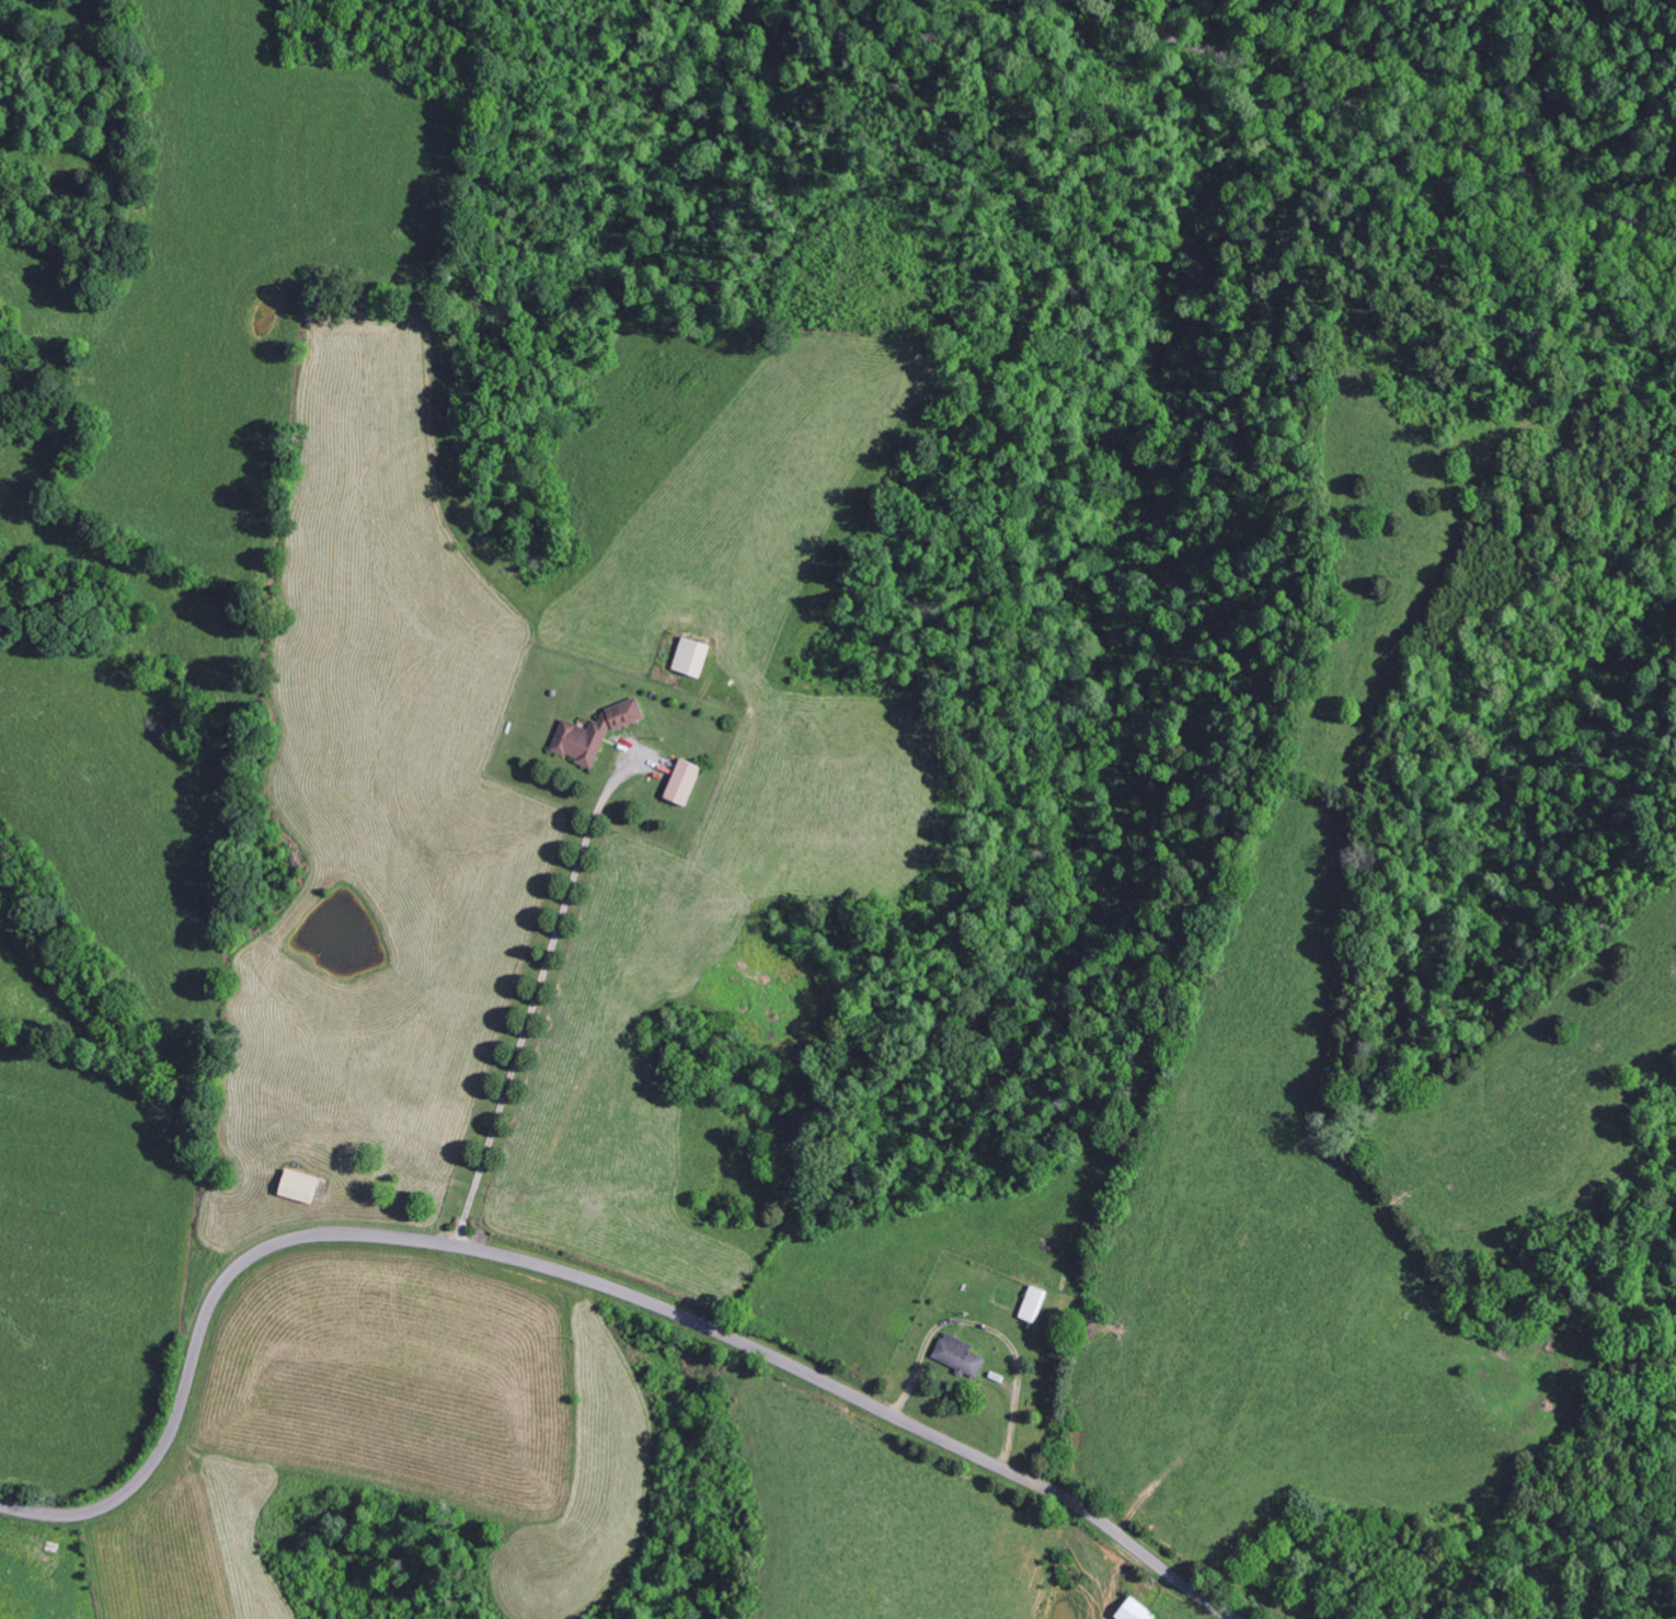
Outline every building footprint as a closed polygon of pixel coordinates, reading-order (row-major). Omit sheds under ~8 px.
[(699,677),(707,644),(678,638),(670,670),(699,677)] [(559,719),(548,750),(572,759),(574,763),(590,769),(606,727),(611,729),(640,719),(633,698),(601,708),(597,719),(588,722),(586,728),(559,719)] [(662,799),(684,806),(697,766),(675,759),(662,799)] [(274,1196),(310,1203),(315,1176),(280,1170),(274,1196)] [(970,1344),(940,1332),(929,1358),(974,1377),(982,1358),(966,1352),(970,1344)]
